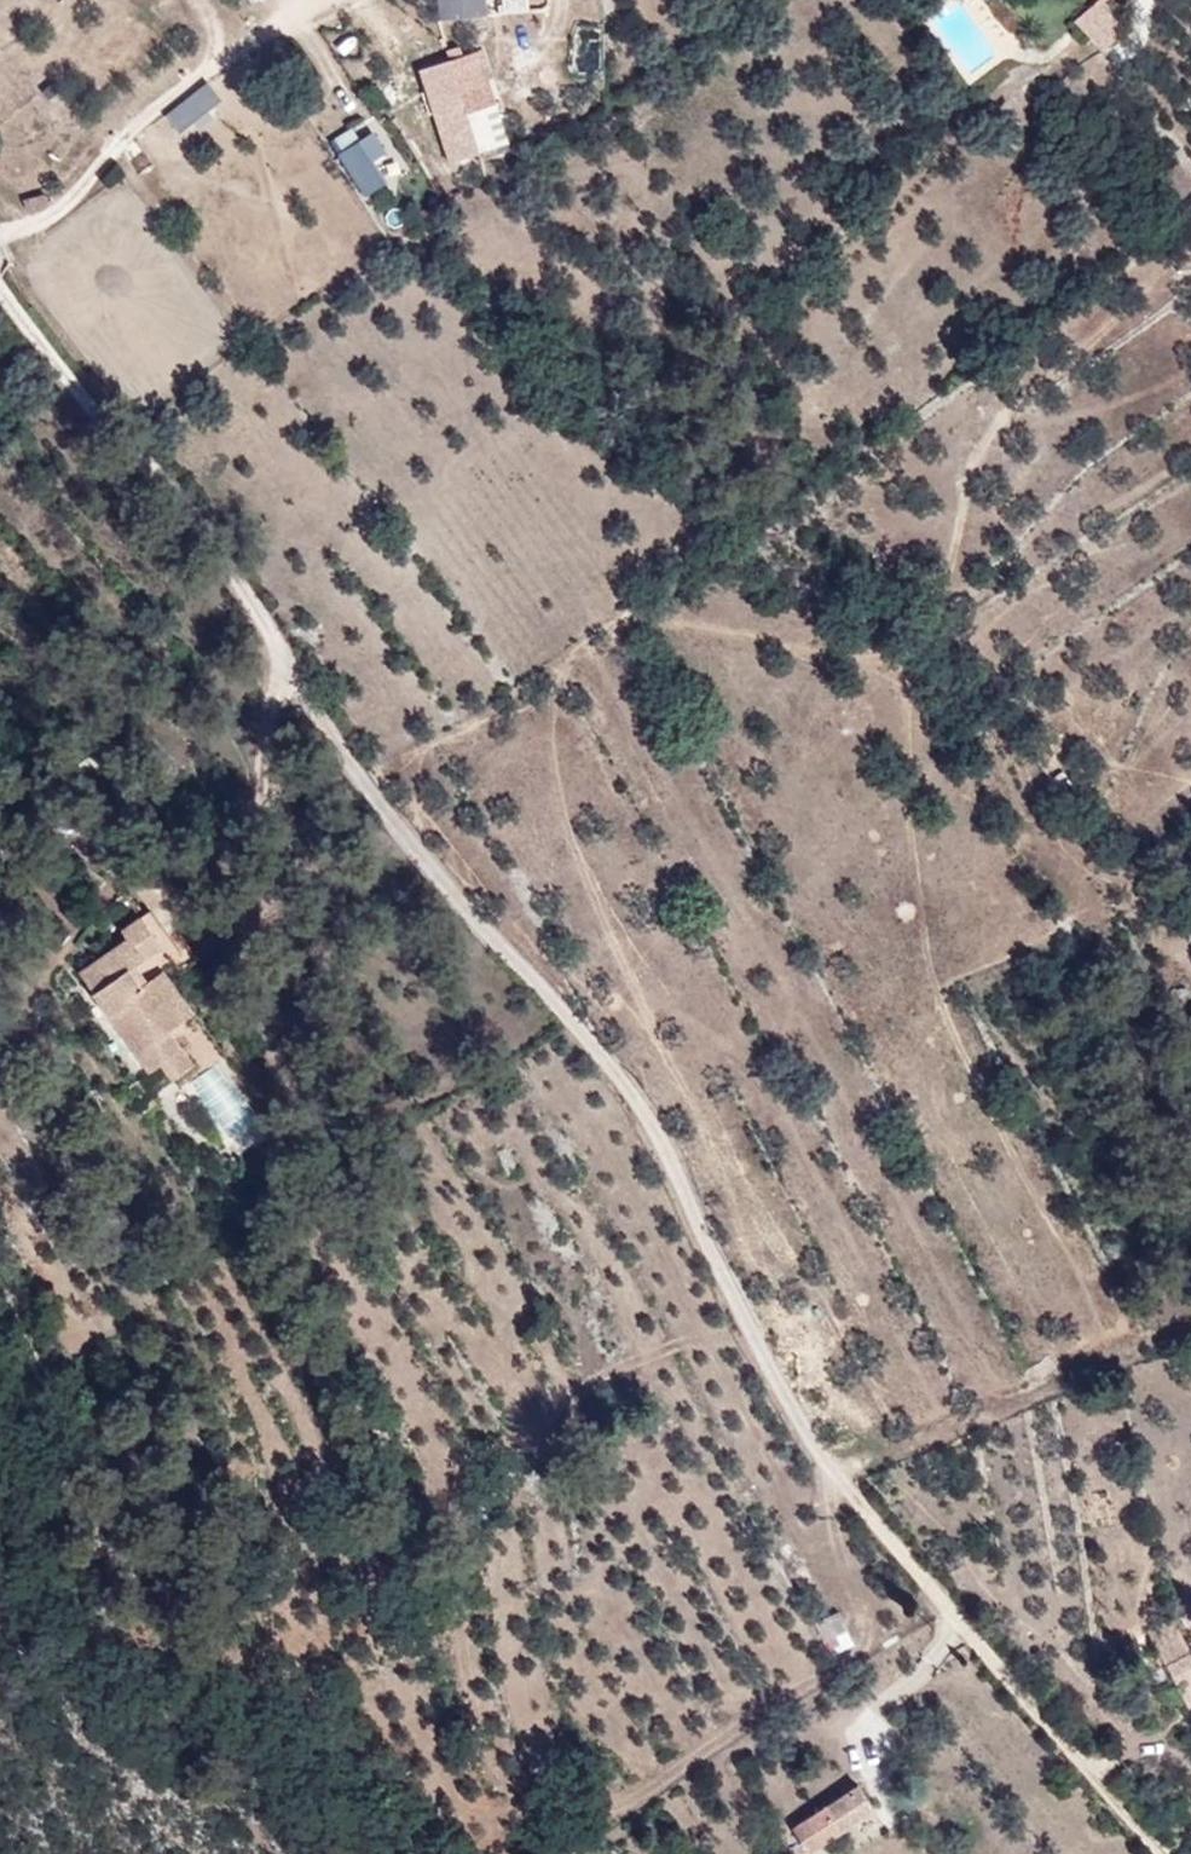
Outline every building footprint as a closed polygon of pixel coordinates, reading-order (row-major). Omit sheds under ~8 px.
[(453,21),(501,17),(498,0),(450,0),(453,21)] [(526,10),(525,0),(502,0),(503,12),(526,10)] [(1114,6),(1088,30),(1091,28),(1116,55),(1139,34),(1114,6)] [(469,52),(426,65),(457,164),(507,149),(484,75),(477,78),(469,52)] [(224,88),(180,122),(192,139),(238,105),(224,88)] [(376,117),(343,140),(370,183),(390,169),(376,147),(390,139),(376,117)] [(1173,182),(1190,202),(1190,167),(1173,182)] [(150,949),(106,980),(121,1003),(114,1008),(164,1086),(183,1074),(194,1092),(243,1061),(191,978),(166,994),(158,982),(192,960),(170,925),(145,941),(150,949)] [(830,1853),(892,1812),(875,1788),(814,1825),(830,1853)]
